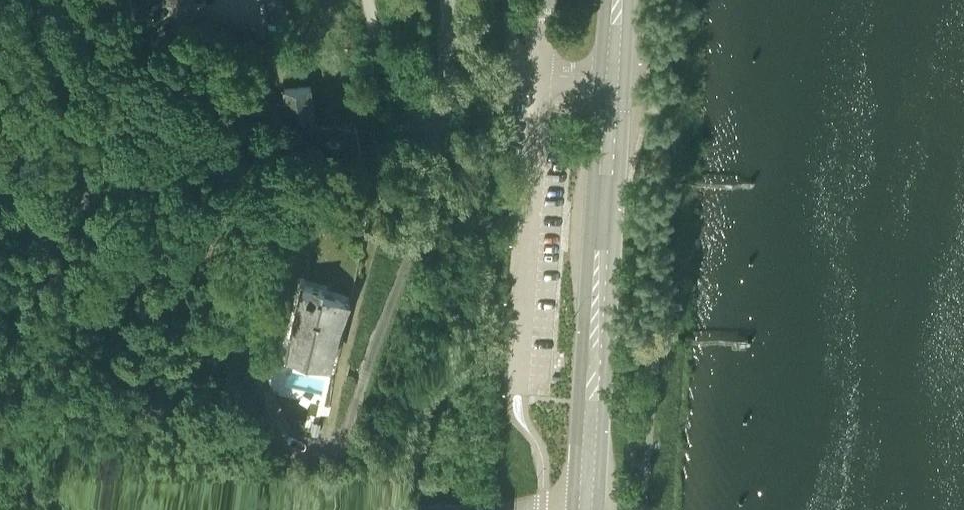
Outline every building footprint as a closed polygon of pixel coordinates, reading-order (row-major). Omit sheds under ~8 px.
[(242,96),(235,115),(317,128),(313,85),(286,87),(288,105),(242,96)] [(335,160),(339,157),(340,144),(335,143),(326,142),(325,156),(329,159),(335,160)] [(302,315),(294,348),(328,356),(342,299),(323,295),(324,290),(306,286),(299,315),(302,315)]
